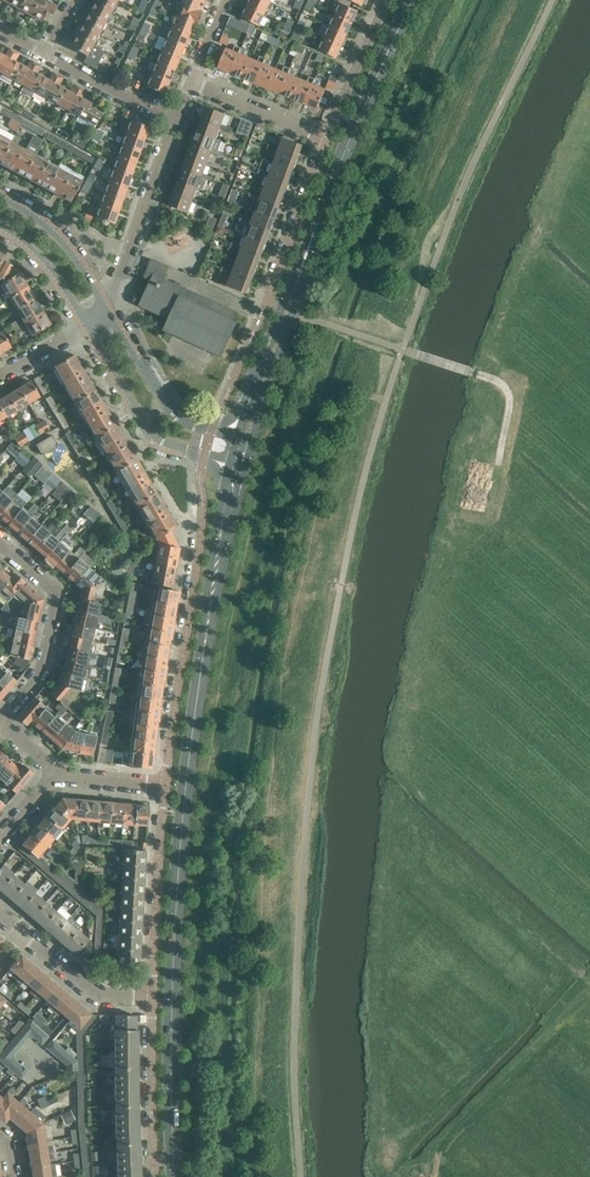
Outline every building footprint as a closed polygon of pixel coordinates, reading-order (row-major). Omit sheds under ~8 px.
[(19,9),(24,0),(10,0),(8,3),(19,9)] [(19,9),(30,15),(39,0),(24,0),(19,9)] [(30,15),(41,21),(46,12),(52,15),(56,6),(51,3),(50,4),(46,1),(46,2),(43,0),(39,0),(30,15)] [(95,2),(112,12),(111,12),(114,14),(117,8),(114,7),(118,1),(116,0),(96,0),(95,2)] [(152,6),(158,9),(161,3),(156,0),(155,0),(152,6)] [(183,4),(198,10),(203,0),(182,0),(181,3),(182,3),(183,4)] [(247,6),(264,14),(270,3),(264,0),(250,0),(247,6)] [(302,4),(296,1),(293,7),(299,10),(302,4)] [(95,2),(89,13),(106,23),(105,23),(107,24),(110,19),(108,18),(111,12),(112,12),(95,2)] [(311,11),(314,6),(307,3),(305,8),(304,8),(311,11)] [(333,6),(329,13),(334,15),(352,23),(357,11),(339,3),(337,8),(333,6)] [(183,4),(178,17),(193,23),(196,24),(202,12),(198,10),(183,4)] [(152,6),(146,17),(153,20),(158,9),(152,6)] [(247,6),(241,18),(259,26),(264,14),(247,6)] [(346,34),(352,23),(334,15),(329,13),(327,12),(323,23),(329,26),(346,34)] [(89,13),(83,24),(99,34),(101,36),(104,30),(102,29),(105,23),(106,23),(89,13)] [(175,16),(170,27),(188,35),(193,23),(178,17),(175,16)] [(134,17),(131,22),(138,25),(140,20),(134,17)] [(146,17),(141,29),(147,31),(153,20),(146,17)] [(288,18),(285,24),(292,27),(294,21),(288,18)] [(299,20),(296,26),(303,29),(305,23),(299,20)] [(131,22),(129,28),(135,31),(138,25),(131,22)] [(247,32),(250,26),(245,23),(241,31),(247,34),(247,32)] [(323,23),(317,35),(341,46),(346,34),(329,26),(323,23)] [(83,24),(76,36),(93,45),(95,47),(98,41),(96,40),(99,34),(83,24)] [(290,30),(292,27),(285,24),(282,30),(280,29),(278,34),(287,37),(290,30)] [(256,28),(250,26),(247,32),(253,35),(256,28)] [(296,26),(294,31),(300,34),(303,29),(296,26)] [(170,27),(165,39),(183,47),(188,35),(170,27)] [(145,37),(147,31),(141,29),(138,34),(145,37)] [(271,44),(274,37),(269,35),(266,41),(271,44)] [(93,45),(76,36),(70,47),(87,56),(84,62),(95,68),(104,52),(93,45)] [(222,36),(219,42),(228,45),(230,39),(222,36)] [(280,39),(274,37),(271,44),(277,46),(280,39)] [(323,38),(318,49),(318,50),(336,58),(341,46),(323,38)] [(165,39),(160,51),(178,58),(183,47),(165,39)] [(291,50),(297,52),(300,45),(295,43),(291,50)] [(120,45),(118,51),(124,54),(127,49),(123,47),(120,45)] [(139,48),(133,45),(130,51),(136,54),(139,48)] [(305,48),(300,45),(297,52),(302,55),(305,48)] [(233,51),(226,48),(217,68),(230,73),(241,48),(235,46),(233,51)] [(241,48),(230,73),(243,78),(251,58),(244,55),(246,50),(241,48)] [(1,74),(13,51),(9,49),(5,56),(0,54),(0,73),(1,74)] [(13,51),(1,74),(0,76),(0,80),(9,85),(12,80),(20,65),(15,62),(19,54),(16,53),(13,51)] [(130,51),(127,57),(133,60),(136,54),(130,51)] [(155,63),(173,70),(178,58),(160,51),(155,63)] [(324,56),(318,53),(315,60),(321,63),(324,56)] [(251,58),(243,78),(255,83),(265,58),(260,56),(257,61),(251,58)] [(265,58),(255,83),(267,88),(276,69),(268,66),(270,61),(265,58)] [(26,68),(20,65),(12,80),(14,81),(13,83),(20,86),(21,85),(23,86),(35,63),(31,61),(26,68)] [(35,63),(23,86),(25,87),(24,89),(31,92),(32,91),(34,92),(42,77),(36,74),(40,66),(35,63)] [(155,63),(150,75),(168,82),(173,70),(155,63)] [(276,69),(267,88),(280,94),(290,69),(284,66),(282,71),(276,69)] [(290,69),(280,94),(292,99),(300,79),(293,76),(295,71),(290,69)] [(34,92),(31,97),(42,103),(45,98),(58,75),(53,73),(48,80),(42,77),(34,92)] [(147,81),(146,84),(147,84),(145,86),(163,94),(168,82),(150,75),(145,73),(143,79),(147,81)] [(58,75),(45,98),(47,99),(46,101),(53,105),(54,103),(56,104),(64,89),(58,86),(62,78),(58,75)] [(300,79),(292,99),(304,104),(315,79),(309,77),(307,82),(300,79)] [(134,79),(131,86),(137,89),(140,82),(134,79)] [(315,79),(304,104),(317,109),(325,89),(318,86),(320,81),(315,79)] [(329,80),(326,86),(333,90),(336,83),(329,80)] [(64,89),(56,104),(58,105),(57,107),(64,111),(65,109),(67,110),(79,87),(75,85),(70,93),(64,89)] [(79,87),(67,110),(69,111),(68,113),(75,117),(76,115),(78,116),(86,101),(80,98),(84,90),(79,87)] [(0,101),(0,103),(10,108),(13,104),(2,98),(0,101)] [(78,116),(75,121),(92,131),(95,125),(101,114),(88,107),(90,104),(86,101),(78,116)] [(13,104),(10,108),(21,114),(24,110),(13,104)] [(205,106),(201,118),(221,125),(225,114),(205,106)] [(6,116),(9,111),(2,107),(0,111),(0,113),(6,116)] [(124,109),(122,116),(128,119),(131,112),(124,109)] [(24,110),(21,114),(33,121),(35,116),(24,110)] [(6,116),(13,120),(16,115),(9,111),(6,116)] [(13,120),(20,124),(23,119),(16,115),(13,120)] [(35,116),(33,121),(43,127),(46,122),(35,116)] [(201,118),(196,130),(216,138),(221,125),(201,118)] [(242,118),(237,132),(248,137),(253,122),(242,118)] [(17,131),(20,124),(13,120),(11,119),(9,123),(11,128),(17,131)] [(20,124),(27,128),(30,123),(23,119),(20,124)] [(126,133),(125,133),(144,140),(148,128),(130,121),(128,127),(122,124),(120,131),(126,133)] [(53,126),(46,122),(43,127),(50,130),(53,126)] [(27,128),(34,132),(37,127),(30,123),(27,128)] [(15,134),(0,126),(0,161),(15,134)] [(34,132),(41,136),(44,131),(37,127),(34,132)] [(97,130),(95,134),(101,138),(103,134),(104,132),(98,128),(97,130)] [(68,134),(62,130),(59,135),(66,139),(68,134)] [(196,130),(192,142),(212,150),(216,138),(196,130)] [(45,138),(52,142),(55,137),(48,133),(45,138)] [(140,152),(144,140),(125,133),(123,140),(121,145),(140,152)] [(98,143),(101,138),(95,134),(91,140),(98,143)] [(75,135),(72,142),(83,148),(86,142),(75,135)] [(34,154),(42,140),(35,136),(27,151),(10,142),(0,161),(0,163),(22,175),(34,154)] [(52,142),(59,146),(62,141),(55,137),(52,142)] [(283,138),(278,151),(297,158),(302,145),(283,138)] [(59,146),(66,150),(69,145),(62,141),(59,146)] [(192,142),(188,153),(207,161),(212,150),(192,142)] [(69,145),(66,150),(74,154),(77,149),(69,145)] [(111,155),(117,158),(135,164),(140,152),(121,145),(119,150),(113,148),(111,155)] [(235,155),(240,157),(243,149),(238,147),(235,155)] [(77,149),(74,154),(83,159),(86,154),(77,149)] [(278,151),(273,164),(292,171),(297,158),(278,151)] [(188,153),(183,166),(203,174),(203,172),(207,161),(188,153)] [(34,154),(22,175),(46,188),(57,167),(34,154)] [(86,154),(83,159),(91,163),(94,158),(86,154)] [(115,163),(112,170),(131,176),(135,164),(117,158),(111,155),(109,161),(115,163)] [(99,156),(96,161),(102,165),(105,159),(99,156)] [(99,171),(102,165),(96,161),(93,167),(99,171)] [(273,164),(268,176),(288,183),(292,171),(273,164)] [(207,178),(202,176),(203,174),(183,166),(177,180),(197,188),(202,190),(207,178)] [(70,201),(84,176),(67,167),(65,171),(57,167),(46,188),(70,201)] [(112,170),(108,181),(127,188),(131,176),(112,170)] [(268,176),(264,187),(284,195),(288,183),(268,176)] [(177,180),(172,194),(192,202),(197,188),(177,180)] [(108,181),(104,193),(122,200),(127,188),(108,181)] [(84,183),(79,192),(86,195),(91,186),(84,183)] [(219,196),(225,198),(230,186),(223,184),(219,196)] [(264,187),(259,200),(279,207),(284,195),(264,187)] [(238,192),(232,190),(227,201),(234,204),(238,192)] [(104,193),(100,206),(118,212),(122,200),(104,193)] [(192,202),(172,194),(168,205),(188,213),(192,202)] [(259,200),(254,213),(274,220),(279,207),(259,200)] [(100,206),(95,218),(114,224),(118,212),(100,206)] [(86,213),(82,219),(89,223),(92,217),(86,213)] [(254,213),(250,224),(270,232),(274,220),(254,213)] [(216,219),(209,216),(206,226),(213,228),(216,219)] [(250,224),(246,236),(265,243),(270,232),(250,224)] [(225,228),(219,226),(217,232),(223,234),(225,228)] [(246,236),(241,249),(260,257),(265,243),(246,236)] [(241,249),(235,263),(255,271),(260,257),(241,249)] [(151,280),(140,305),(170,319),(165,329),(166,329),(166,332),(171,334),(172,332),(214,351),(214,354),(218,356),(220,354),(222,355),(237,323),(231,320),(235,312),(181,287),(181,283),(176,281),(174,284),(164,279),(169,266),(154,261),(151,260),(150,261),(145,275),(145,277),(146,278),(151,280)] [(0,267),(0,276),(3,277),(5,282),(18,275),(17,271),(14,269),(11,268),(12,265),(5,262),(5,263),(3,262),(0,267)] [(235,263),(231,275),(251,282),(255,271),(235,263)] [(1,284),(6,292),(0,296),(0,302),(5,299),(9,297),(27,286),(19,274),(18,275),(5,282),(1,284)] [(251,282),(231,275),(227,286),(247,293),(251,282)] [(27,286),(9,297),(17,310),(34,299),(27,286)] [(34,299),(17,310),(24,322),(42,311),(34,299)] [(42,311),(24,322),(32,335),(49,324),(42,311)] [(19,325),(16,320),(10,324),(12,329),(19,325)] [(22,330),(19,325),(12,329),(15,334),(22,330)] [(0,330),(0,354),(11,347),(7,341),(6,338),(5,339),(0,330)] [(73,356),(54,367),(75,402),(94,391),(73,356)] [(38,376),(33,379),(36,384),(41,381),(38,376)] [(30,381),(19,388),(28,404),(37,399),(37,398),(39,396),(36,390),(35,387),(34,387),(30,381)] [(44,386),(41,381),(36,384),(40,389),(44,386)] [(19,388),(7,395),(17,411),(28,404),(19,388)] [(94,391),(75,402),(96,436),(114,425),(94,391)] [(0,399),(0,409),(5,418),(17,411),(7,395),(0,399)] [(44,420),(39,423),(44,432),(49,429),(44,420)] [(39,423),(34,426),(40,435),(44,432),(39,423)] [(114,425),(96,436),(117,471),(136,460),(114,425)] [(23,431),(24,433),(29,441),(34,438),(28,428),(23,431)] [(74,437),(80,446),(91,439),(85,430),(74,437)] [(29,441),(24,433),(14,438),(19,447),(28,441),(29,441)] [(57,445),(51,435),(35,445),(41,455),(57,445)] [(19,450),(11,443),(5,449),(13,456),(19,450)] [(21,451),(14,459),(24,467),(30,460),(21,451)] [(88,462),(84,456),(80,459),(83,464),(88,462)] [(30,460),(24,467),(32,474),(38,467),(30,460)] [(136,460),(117,471),(137,505),(156,494),(136,460)] [(90,464),(85,467),(88,472),(93,469),(90,464)] [(40,467),(33,478),(41,484),(49,473),(40,467)] [(96,475),(93,469),(88,472),(91,478),(96,475)] [(99,480),(96,475),(91,478),(94,483),(99,480)] [(59,484),(50,477),(42,486),(51,493),(53,491),(59,484)] [(103,486),(99,480),(94,483),(98,489),(103,486)] [(59,484),(53,491),(61,497),(67,491),(59,484)] [(0,493),(0,513),(12,500),(17,494),(7,485),(2,491),(0,493)] [(106,491),(103,486),(98,489),(101,494),(106,491)] [(68,493),(66,495),(74,502),(76,499),(77,497),(70,491),(68,493)] [(109,497),(106,491),(101,494),(104,499),(109,497)] [(156,494),(137,505),(156,537),(169,529),(175,526),(156,494)] [(21,508),(29,498),(26,495),(17,505),(12,500),(0,513),(0,519),(1,520),(3,520),(7,523),(21,508)] [(114,505),(111,500),(106,503),(109,508),(114,505)] [(17,532),(31,516),(38,508),(34,504),(26,513),(21,508),(7,523),(8,524),(8,526),(10,528),(12,528),(17,532)] [(117,510),(114,505),(109,508),(112,513),(117,510)] [(97,517),(88,509),(84,514),(93,522),(93,521),(97,517)] [(120,516),(117,510),(112,513),(115,519),(120,516)] [(31,516),(17,532),(17,535),(20,537),(22,537),(26,540),(40,524),(31,516)] [(123,521),(120,516),(115,519),(118,524),(123,521)] [(104,524),(97,517),(93,521),(101,528),(104,524)] [(40,524),(26,540),(27,540),(27,543),(29,545),(31,545),(36,549),(50,533),(59,522),(55,519),(46,530),(40,524)] [(126,526),(123,521),(118,524),(121,529),(126,526)] [(50,533),(36,549),(36,551),(39,553),(41,553),(46,557),(59,541),(70,528),(65,525),(54,537),(50,533)] [(107,525),(102,531),(111,539),(116,534),(107,525)] [(130,532),(126,526),(121,529),(124,535),(130,532)] [(169,529),(156,537),(158,544),(177,548),(171,532),(169,529)] [(133,537),(130,532),(124,535),(128,540),(133,537)] [(59,541),(46,557),(47,559),(49,562),(51,561),(55,565),(69,549),(69,550),(77,538),(74,535),(65,546),(59,541)] [(136,542),(133,537),(128,540),(131,545),(136,542)] [(139,547),(136,542),(131,545),(134,550),(139,547)] [(175,568),(178,548),(177,548),(158,544),(155,564),(175,568)] [(69,549),(55,565),(56,566),(56,568),(59,570),(60,570),(65,573),(78,558),(78,557),(84,550),(80,546),(73,554),(69,550),(69,549)] [(78,558),(65,573),(65,574),(66,576),(68,578),(70,578),(74,581),(88,566),(93,560),(83,552),(78,558)] [(142,567),(143,561),(136,560),(127,558),(126,563),(142,567)] [(144,582),(151,583),(171,587),(175,568),(155,564),(153,571),(153,574),(146,573),(144,582)] [(88,566),(74,581),(74,582),(74,584),(77,586),(79,586),(82,588),(104,582),(104,581),(88,566)] [(116,579),(129,575),(127,568),(114,572),(116,579)] [(0,572),(0,589),(12,576),(8,572),(6,573),(2,570),(0,572)] [(12,576),(0,589),(0,596),(7,602),(10,597),(11,598),(15,594),(24,582),(23,581),(23,579),(21,576),(19,577),(15,573),(12,576)] [(24,582),(15,594),(23,600),(24,604),(43,598),(31,587),(31,585),(28,583),(26,583),(24,582)] [(79,599),(99,604),(104,582),(82,588),(81,592),(79,593),(78,596),(79,599)] [(137,591),(138,584),(131,582),(130,589),(137,591)] [(179,592),(155,587),(155,590),(149,629),(172,632),(173,626),(172,626),(176,600),(178,600),(179,592)] [(136,598),(137,591),(130,589),(128,596),(136,598)] [(136,598),(128,596),(127,603),(134,605),(136,598)] [(26,608),(24,618),(38,621),(38,619),(40,618),(41,615),(40,613),(43,598),(24,604),(26,608)] [(77,610),(76,611),(96,616),(99,604),(79,599),(78,604),(76,605),(75,609),(77,610)] [(7,602),(0,609),(1,612),(10,610),(7,602)] [(133,612),(134,605),(127,603),(126,610),(133,612)] [(131,619),(133,612),(126,610),(124,617),(131,619)] [(74,622),(74,623),(94,628),(95,621),(110,624),(111,619),(96,616),(76,611),(75,616),(73,617),(72,621),(74,622)] [(18,617),(15,629),(35,634),(36,628),(38,628),(39,624),(37,623),(38,621),(24,618),(18,617)] [(71,635),(71,636),(91,640),(94,628),(74,623),(72,628),(70,629),(70,633),(71,635)] [(35,635),(35,634),(15,629),(9,628),(7,636),(13,637),(12,641),(32,646),(33,641),(35,640),(36,637),(35,635)] [(172,632),(149,629),(142,670),(165,673),(166,667),(165,666),(169,639),(171,639),(172,632)] [(128,638),(129,631),(122,630),(121,637),(128,638)] [(68,647),(68,648),(88,652),(91,640),(71,636),(70,641),(68,642),(67,645),(68,647)] [(126,645),(128,638),(121,637),(119,644),(126,645)] [(32,646),(12,641),(9,655),(17,657),(22,658),(22,657),(29,659),(30,653),(32,652),(33,649),(32,647),(32,646)] [(125,652),(126,645),(119,644),(118,651),(125,652)] [(65,659),(65,660),(85,664),(88,652),(68,648),(67,653),(65,654),(64,657),(65,659)] [(123,659),(125,652),(118,651),(116,658),(123,659)] [(22,658),(17,657),(12,662),(24,672),(30,665),(31,659),(29,659),(22,657),(22,658)] [(62,666),(60,672),(88,678),(91,665),(85,664),(65,660),(64,665),(62,666)] [(121,672),(122,665),(115,664),(114,671),(121,672)] [(165,673),(142,670),(136,711),(159,714),(160,708),(158,707),(163,679),(164,679),(165,673)] [(119,679),(121,672),(114,671),(113,678),(119,679)] [(15,681),(12,679),(13,678),(12,677),(6,672),(0,678),(0,699),(15,681)] [(57,678),(56,683),(78,692),(79,691),(81,683),(88,684),(89,679),(88,678),(60,672),(59,677),(57,678)] [(54,689),(50,693),(54,696),(53,697),(59,702),(63,705),(65,707),(67,709),(74,715),(77,712),(79,713),(80,712),(69,703),(78,692),(56,683),(53,686),(54,689)] [(43,687),(39,691),(42,693),(45,695),(48,691),(43,687)] [(24,722),(26,724),(28,721),(31,723),(45,707),(46,707),(42,703),(38,700),(34,697),(17,716),(20,719),(19,721),(22,723),(24,722)] [(63,705),(59,702),(55,708),(58,711),(63,705)] [(50,738),(63,723),(59,718),(67,709),(65,707),(63,705),(58,711),(54,715),(41,730),(45,734),(45,736),(48,738),(50,738)] [(45,707),(31,723),(34,727),(36,726),(41,730),(54,715),(45,707)] [(159,714),(136,711),(131,738),(129,752),(154,755),(154,749),(153,748),(157,720),(158,721),(159,714)] [(74,715),(80,720),(83,716),(79,713),(77,712),(74,715)] [(76,752),(80,732),(84,726),(78,722),(73,730),(60,748),(67,750),(68,752),(71,752),(73,751),(76,752)] [(63,723),(50,738),(55,742),(55,744),(58,747),(60,747),(60,748),(73,730),(64,723),(63,723)] [(84,733),(76,752),(83,753),(84,755),(86,756),(88,754),(92,755),(95,735),(92,735),(92,734),(89,734),(93,725),(88,724),(84,733)] [(99,748),(96,763),(103,763),(106,749),(99,748)] [(129,752),(122,751),(120,765),(127,766),(151,768),(151,761),(153,762),(154,755),(129,752)] [(0,768),(0,780),(4,784),(19,767),(13,762),(11,763),(8,759),(0,768)] [(19,767),(4,784),(7,786),(12,791),(15,793),(32,773),(30,771),(30,769),(28,766),(25,767),(22,765),(20,768),(19,767)] [(76,799),(73,820),(85,821),(87,800),(85,800),(85,798),(78,797),(78,799),(76,799)] [(61,798),(54,806),(70,819),(73,820),(76,799),(61,798)] [(87,800),(85,821),(98,822),(100,799),(90,798),(90,800),(87,800)] [(100,799),(98,822),(97,829),(102,829),(102,822),(110,823),(111,802),(109,802),(109,800),(100,799)] [(111,802),(110,823),(110,828),(114,828),(115,824),(122,824),(124,804),(121,803),(122,802),(114,801),(114,803),(111,802)] [(126,804),(124,804),(122,824),(121,829),(126,829),(127,825),(134,825),(136,805),(133,805),(134,803),(127,802),(126,804)] [(147,826),(149,806),(146,806),(146,804),(139,803),(139,805),(136,805),(134,825),(147,826)] [(47,814),(46,816),(62,829),(70,819),(54,806),(52,809),(51,808),(46,813),(47,814)] [(39,824),(38,825),(54,838),(62,829),(46,816),(44,818),(43,817),(38,822),(39,824)] [(32,833),(31,834),(46,848),(54,838),(38,825),(36,827),(35,826),(30,832),(32,833)] [(32,852),(36,856),(38,857),(46,848),(31,834),(29,837),(27,836),(22,841),(24,843),(23,844),(27,848),(32,852)] [(64,847),(56,840),(52,845),(59,852),(64,847)] [(18,849),(23,853),(27,848),(23,844),(18,849)] [(27,848),(23,853),(27,857),(32,852),(27,848)] [(124,849),(123,863),(144,864),(144,850),(124,849)] [(55,855),(48,850),(45,854),(51,860),(55,855)] [(32,852),(27,857),(32,861),(36,856),(32,852)] [(36,856),(32,861),(36,864),(40,860),(38,858),(38,857),(36,856)] [(36,864),(41,868),(45,864),(40,860),(36,864)] [(123,863),(122,877),(143,878),(144,864),(123,863)] [(41,868),(45,872),(49,868),(45,864),(41,868)] [(0,868),(0,888),(1,889),(13,874),(2,865),(0,868)] [(45,872),(50,876),(54,872),(49,868),(45,872)] [(67,883),(72,887),(74,889),(74,885),(74,880),(61,869),(56,874),(58,875),(63,879),(67,883)] [(50,876),(54,880),(58,875),(56,874),(54,872),(50,876)] [(13,874),(1,889),(11,898),(24,883),(13,874)] [(54,880),(59,884),(63,879),(58,875),(54,880)] [(122,877),(122,892),(142,893),(143,878),(122,877)] [(59,884),(63,888),(67,883),(63,879),(59,884)] [(22,907),(35,893),(37,889),(27,880),(24,883),(11,898),(22,907)] [(63,888),(68,891),(72,887),(67,883),(63,888)] [(68,891),(72,895),(76,891),(74,889),(72,887),(68,891)] [(88,893),(83,889),(79,893),(81,895),(84,897),(88,893)] [(72,895),(77,899),(81,895),(79,893),(76,891),(72,895)] [(122,892),(121,906),(141,907),(142,893),(122,892)] [(35,893),(22,907),(33,916),(45,902),(35,893)] [(85,898),(89,902),(93,897),(88,893),(84,897),(85,898)] [(77,899),(81,903),(85,898),(84,897),(81,895),(77,899)] [(89,902),(94,906),(98,902),(93,897),(89,902)] [(81,903),(86,907),(89,902),(85,898),(81,903)] [(45,902),(33,916),(43,925),(56,911),(45,902)] [(86,907),(90,911),(94,906),(89,902),(86,907)] [(121,906),(120,920),(140,921),(141,907),(121,906)] [(54,935),(66,920),(70,916),(59,907),(56,911),(43,925),(54,935)] [(88,939),(78,950),(84,956),(85,955),(90,960),(93,921),(93,917),(90,914),(86,919),(89,922),(87,938),(88,939)] [(66,920),(54,935),(64,944),(77,929),(80,925),(70,916),(66,920)] [(120,920),(119,934),(140,935),(140,921),(120,920)] [(77,929),(64,944),(76,953),(78,950),(88,939),(87,938),(77,929)] [(119,934),(118,948),(139,949),(140,935),(119,934)] [(118,948),(118,963),(138,964),(139,949),(118,948)] [(21,954),(10,967),(9,968),(15,973),(12,977),(16,980),(15,980),(15,981),(31,963),(21,954)] [(31,963),(15,981),(20,984),(23,980),(27,984),(39,970),(31,963)] [(39,970),(27,984),(32,988),(29,992),(33,996),(48,978),(39,970)] [(48,978),(33,996),(38,1000),(41,996),(46,1000),(58,986),(48,978)] [(58,986),(46,1000),(51,1004),(48,1008),(52,1012),(67,994),(58,986)] [(12,995),(7,990),(3,994),(9,999),(12,995)] [(67,994),(52,1012),(57,1016),(60,1012),(64,1016),(76,1002),(67,994)] [(21,1009),(25,1005),(19,1000),(15,1004),(21,1009)] [(76,1002),(64,1016),(69,1020),(81,1006),(76,1002)] [(27,1014),(31,1010),(25,1005),(21,1009),(27,1014)] [(81,1006),(69,1020),(74,1024),(70,1028),(75,1032),(79,1028),(79,1029),(80,1028),(86,1021),(91,1015),(90,1015),(91,1014),(81,1006)] [(45,1020),(35,1012),(29,1019),(39,1028),(43,1023),(45,1020)] [(135,1015),(115,1014),(114,1029),(135,1029),(135,1015)] [(91,1015),(86,1021),(90,1024),(96,1017),(95,1015),(91,1015)] [(19,1019),(15,1025),(19,1028),(24,1023),(19,1019)] [(29,1019),(20,1031),(28,1038),(33,1038),(40,1029),(39,1028),(29,1019)] [(86,1021),(80,1028),(84,1031),(90,1024),(86,1021)] [(52,1031),(43,1023),(39,1028),(40,1029),(48,1036),(52,1031)] [(14,1034),(19,1028),(15,1025),(10,1031),(14,1034)] [(75,1032),(76,1036),(82,1036),(82,1034),(84,1031),(80,1028),(79,1029),(79,1028),(75,1032)] [(48,1036),(40,1029),(33,1038),(42,1044),(49,1036),(48,1036)] [(114,1029),(114,1057),(114,1068),(137,1068),(136,1029),(135,1029),(114,1029)] [(20,1031),(13,1039),(21,1046),(28,1038),(20,1031)] [(13,1039),(6,1047),(14,1054),(21,1046),(13,1039)] [(52,1039),(45,1047),(51,1053),(58,1044),(52,1039)] [(65,1050),(58,1044),(51,1053),(58,1059),(65,1050)] [(65,1050),(73,1057),(76,1053),(68,1046),(65,1050)] [(8,1068),(15,1060),(14,1054),(6,1047),(0,1054),(0,1061),(8,1068)] [(65,1050),(58,1059),(66,1066),(73,1057),(65,1050)] [(73,1057),(66,1066),(66,1071),(76,1071),(76,1069),(76,1062),(76,1060),(73,1057)] [(15,1074),(22,1065),(15,1060),(8,1068),(14,1073),(15,1074)] [(28,1071),(22,1065),(15,1074),(21,1079),(28,1071)] [(14,1073),(8,1068),(6,1072),(11,1077),(14,1073)] [(137,1068),(114,1068),(114,1107),(137,1106),(137,1068)] [(11,1095),(15,1090),(11,1087),(2,1097),(0,1095),(0,1108),(11,1095)] [(0,1108),(0,1119),(4,1122),(9,1116),(21,1103),(11,1095),(0,1108)] [(37,1100),(41,1109),(57,1102),(54,1097),(46,1101),(43,1096),(37,1100)] [(21,1103),(9,1116),(18,1124),(29,1111),(21,1103)] [(114,1107),(115,1144),(138,1143),(137,1106),(114,1107)] [(69,1110),(59,1116),(64,1125),(74,1120),(69,1110)] [(29,1111),(18,1124),(27,1131),(43,1123),(29,1111)] [(43,1123),(27,1131),(28,1142),(46,1140),(43,1123)] [(47,1146),(46,1140),(28,1142),(30,1155),(52,1151),(52,1146),(47,1146)] [(115,1144),(117,1176),(140,1176),(138,1143),(115,1144)] [(52,1151),(30,1155),(32,1167),(50,1165),(49,1158),(53,1158),(52,1151)] [(32,1167),(33,1176),(46,1176),(56,1176),(55,1164),(50,1165),(32,1167)]
